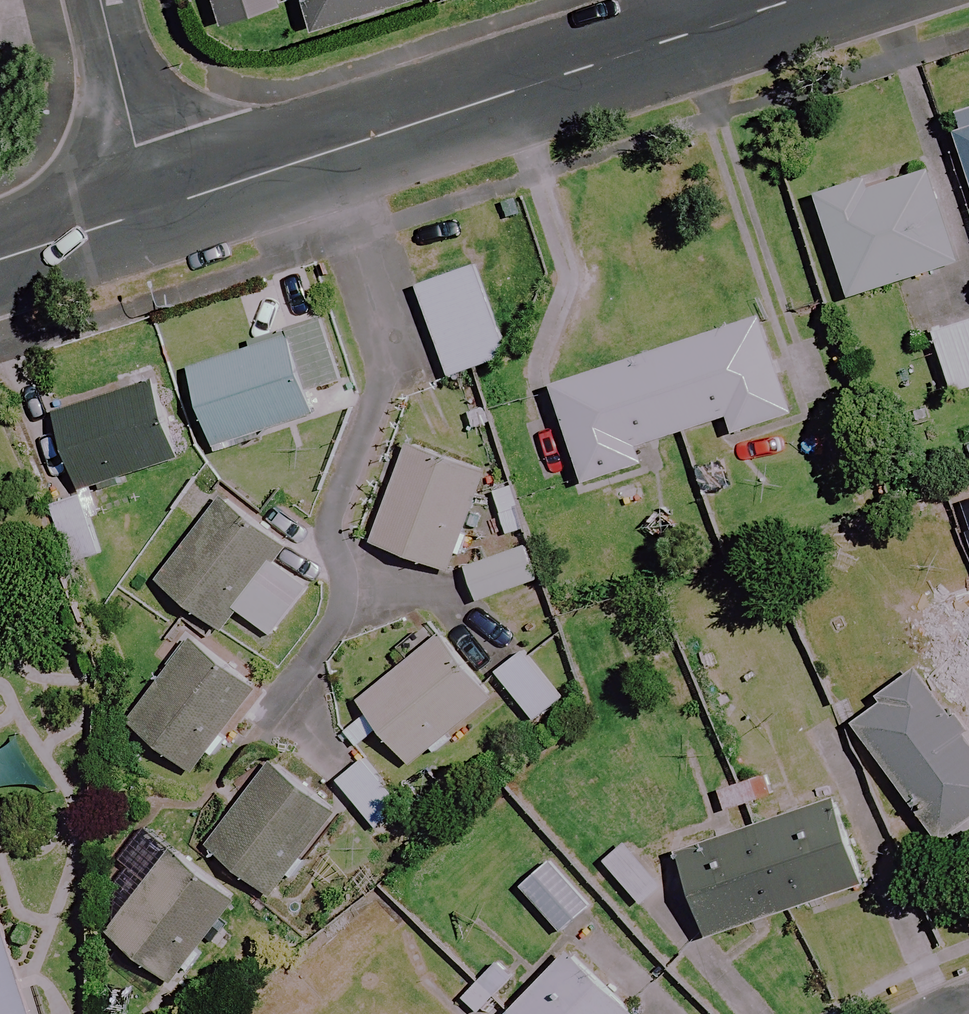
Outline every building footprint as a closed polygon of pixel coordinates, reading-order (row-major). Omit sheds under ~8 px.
[(219,16),(270,0),(214,0),(219,16)] [(316,21),(383,0),(309,0),(316,21)] [(948,118),(968,184),(968,111),(948,118)] [(955,266),(926,172),(868,190),(865,182),(815,197),(846,300),(955,266)] [(506,358),(472,267),(414,289),(448,380),(506,358)] [(788,416),(755,321),(552,390),(585,485),(641,466),(635,448),(725,418),(731,435),(788,416)] [(932,334),(953,396),(968,390),(968,322),(932,334)] [(353,406),(330,327),(187,370),(211,449),(353,406)] [(121,489),(118,479),(174,461),(152,386),(53,415),(76,491),(41,502),(57,555),(92,545),(84,516),(96,513),(91,498),(121,489)] [(483,478),(408,447),(368,544),(444,575),(483,478)] [(960,501),(968,545),(968,499),(960,501)] [(318,576),(221,500),(155,584),(219,634),(236,613),(268,638),(318,576)] [(538,581),(525,548),(463,571),(476,604),(538,581)] [(940,621),(968,701),(968,610),(940,621)] [(489,700),(438,638),(356,704),(408,767),(489,700)] [(221,667),(193,644),(127,725),(191,777),(267,684),(231,655),(221,667)] [(558,702),(522,653),(494,674),(531,722),(558,702)] [(920,675),(851,725),(937,845),(968,822),(968,744),(920,675)] [(402,809),(364,761),(335,783),(373,831),(402,809)] [(332,817),(267,766),(204,848),(269,899),(332,817)] [(860,888),(831,802),(677,854),(707,940),(860,888)] [(663,894),(623,847),(602,865),(642,912),(663,894)] [(235,902),(171,854),(108,936),(172,985),(235,902)] [(587,909),(546,864),(519,889),(560,933),(587,909)] [(0,906),(0,1013),(34,1013),(0,906)] [(565,955),(508,1013),(626,1013),(565,955)] [(496,965),(460,999),(475,1013),(476,1013),(511,980),(496,965)]
